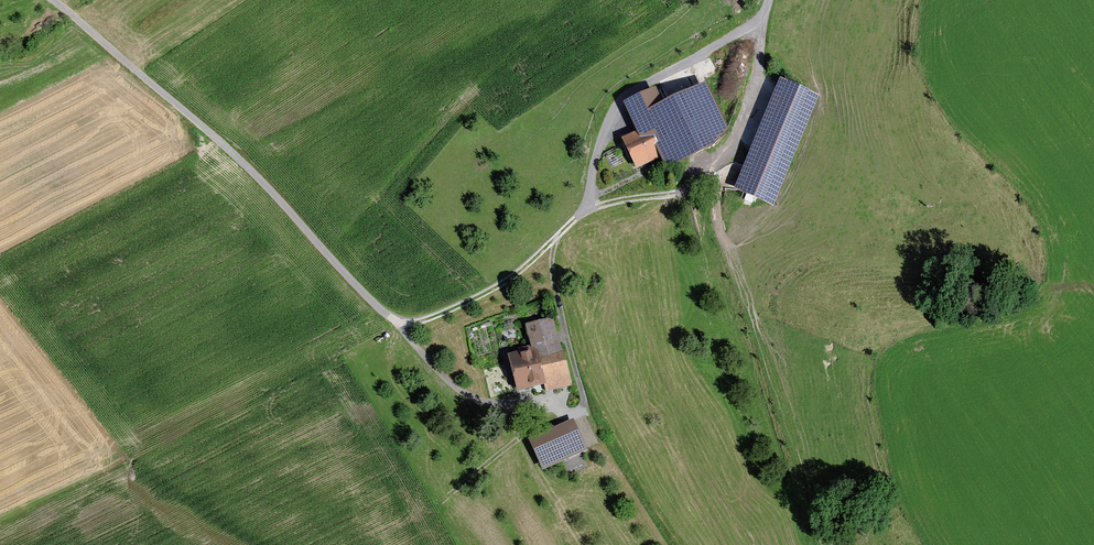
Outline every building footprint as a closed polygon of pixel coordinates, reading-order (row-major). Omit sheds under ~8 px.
[(819,97),(780,81),(734,192),(773,208),(819,97)] [(636,134),(622,140),(637,171),(660,160),(666,173),(714,150),(728,133),(706,86),(664,106),(656,90),(623,106),(636,134)] [(514,360),(522,393),(548,387),(549,392),(570,388),(555,324),(529,330),(535,355),(514,360)] [(575,423),(535,444),(549,470),(589,449),(575,423)]
